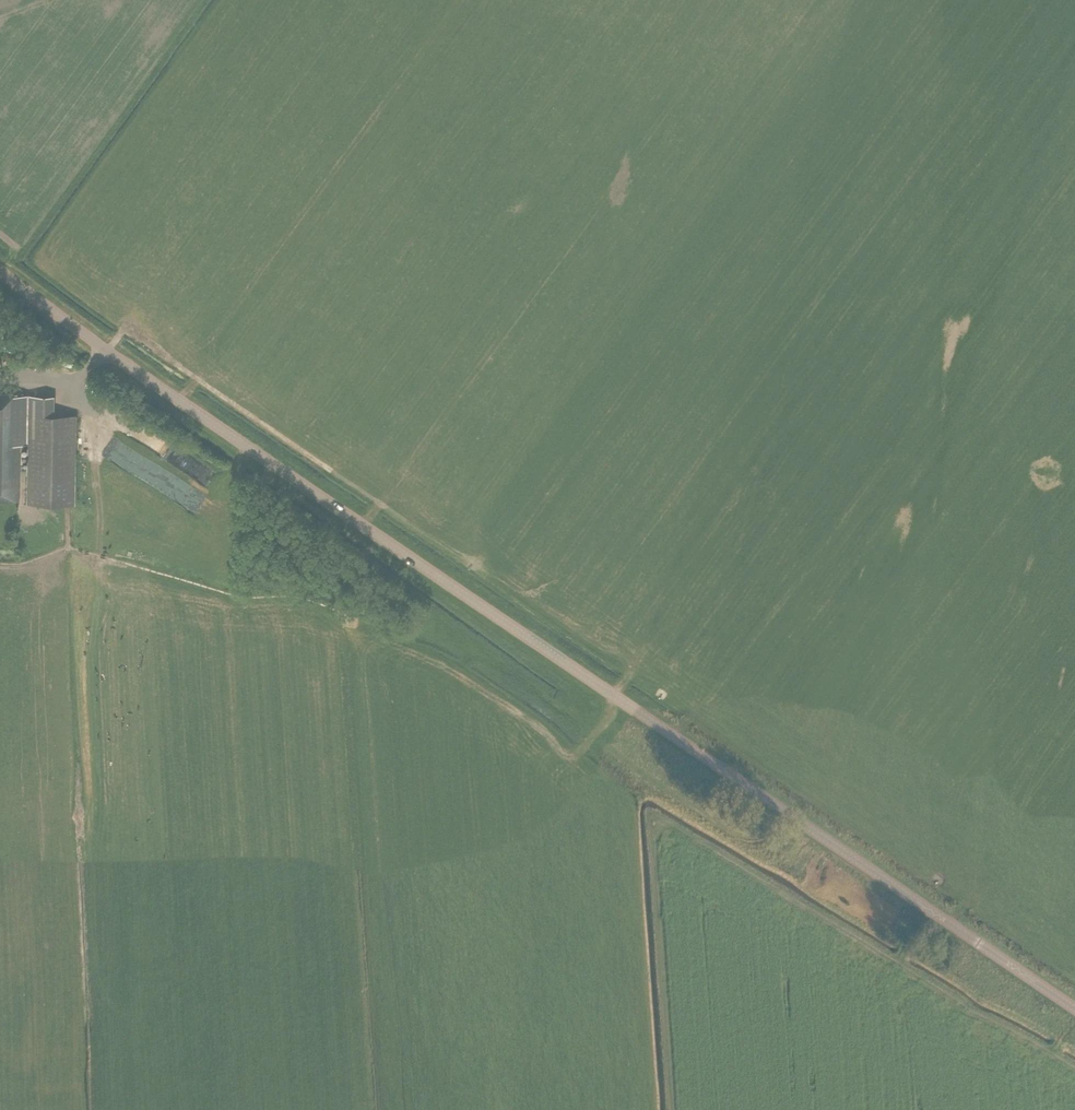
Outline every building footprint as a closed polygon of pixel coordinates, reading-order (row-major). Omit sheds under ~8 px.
[(17,502),(18,444),(27,444),(26,503),(73,504),(75,415),(51,415),(51,395),(23,394),(23,392),(0,392),(0,501),(17,502)]
